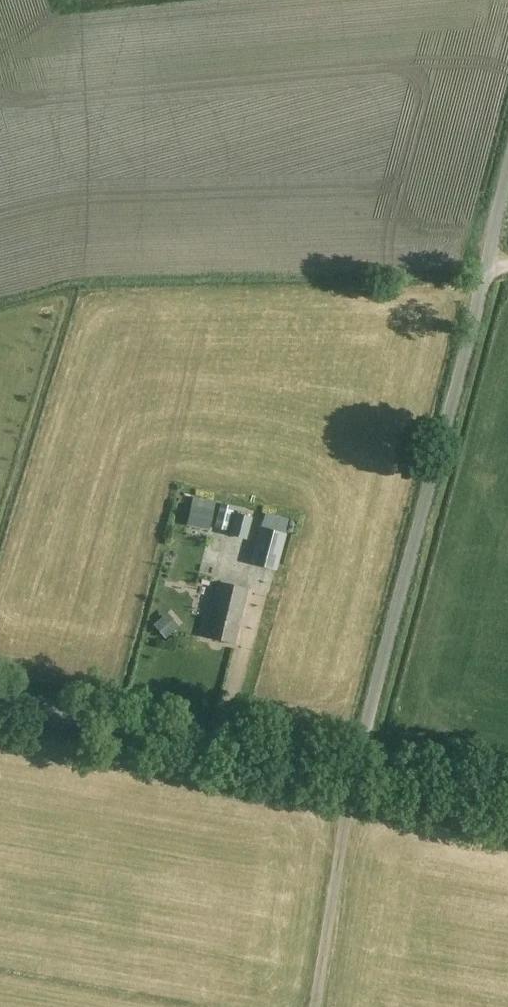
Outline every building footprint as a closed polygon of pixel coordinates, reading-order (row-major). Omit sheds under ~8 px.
[(193,497),(187,525),(209,529),(215,502),(193,497)] [(265,513),(262,527),(286,533),(290,520),(265,513)] [(231,535),(246,539),(251,518),(236,514),(231,535)] [(287,534),(260,527),(250,564),(276,571),(287,534)] [(219,582),(205,637),(235,645),(249,590),(219,582)]
